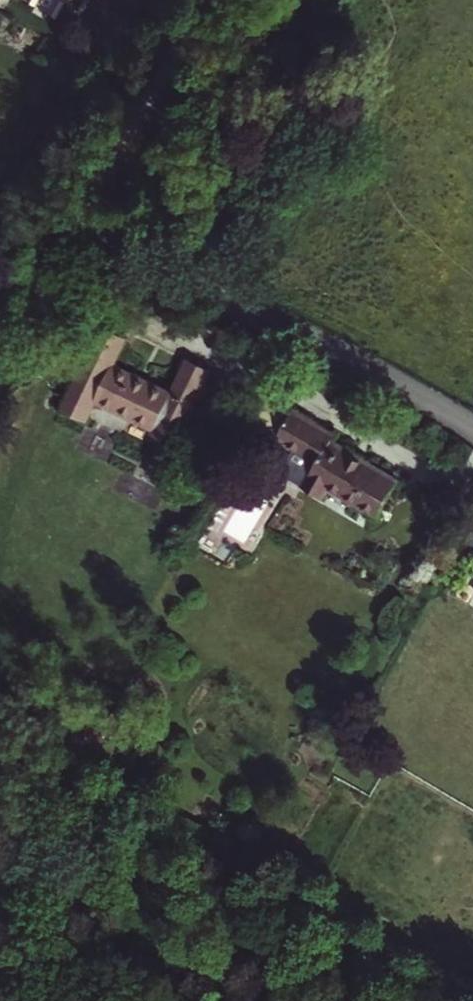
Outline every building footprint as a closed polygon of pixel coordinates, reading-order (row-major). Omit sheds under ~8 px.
[(203,384),(208,374),(181,361),(166,394),(109,366),(124,336),(100,325),(59,407),(83,419),(92,401),(148,428),(143,438),(170,451),(197,396),(203,399),(209,387),(203,384)] [(280,420),(287,409),(281,406),(275,417),(280,420)] [(280,420),(275,417),(271,422),(277,426),(270,439),(303,458),(300,463),(307,467),(296,486),(317,498),(323,487),(372,515),(391,480),(325,442),(329,434),(287,409),(280,420)]
